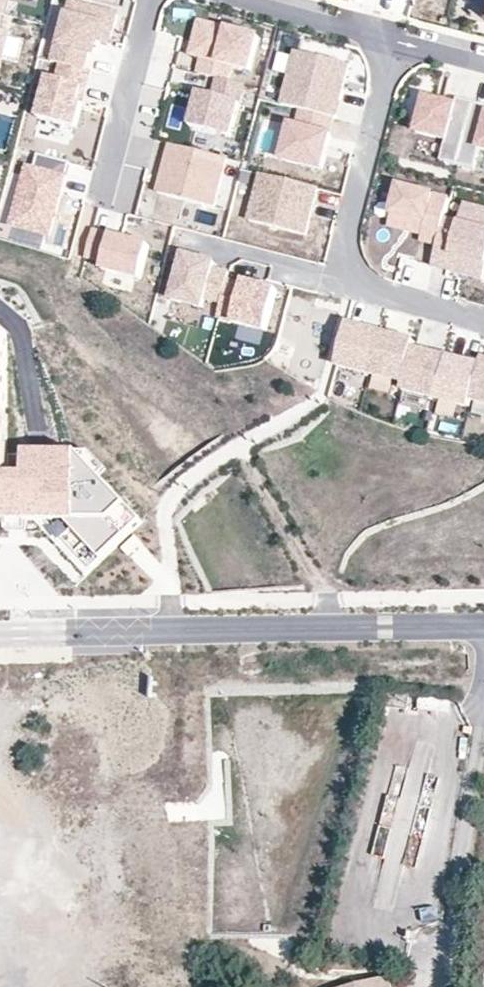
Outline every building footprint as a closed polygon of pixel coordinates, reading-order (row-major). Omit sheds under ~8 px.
[(4,15),(8,0),(0,0),(0,14),(4,15)] [(55,53),(50,70),(59,72),(82,78),(86,62),(94,64),(97,51),(99,44),(109,47),(115,22),(69,10),(58,53),(55,53)] [(202,59),(198,74),(218,79),(228,82),(232,67),(250,71),(259,38),(200,23),(194,44),(201,46),(198,58),(202,59)] [(10,31),(0,29),(0,69),(10,31)] [(99,44),(97,51),(107,54),(109,47),(99,44)] [(201,46),(194,44),(191,56),(198,58),(201,46)] [(333,119),(336,119),(349,66),(295,53),(282,106),(301,110),(333,119)] [(82,78),(59,72),(55,88),(46,86),(36,126),(74,136),(80,112),(76,111),(80,96),(84,97),(88,80),(82,78)] [(228,82),(218,79),(213,97),(200,94),(191,128),(232,139),(245,86),(228,82)] [(458,166),(474,103),(457,99),(456,106),(426,98),(417,133),(447,141),(441,162),(458,166)] [(458,166),(475,170),(480,149),(483,150),(483,106),(474,103),(458,166)] [(333,119),(301,110),(297,127),(290,126),(281,160),(322,171),(331,136),(329,136),(333,119)] [(227,160),(170,145),(158,194),(214,208),(227,160)] [(49,242),(68,168),(36,159),(32,174),(25,172),(10,232),(49,242)] [(318,189),(261,175),(249,222),(305,236),(318,189)] [(445,219),(450,200),(399,187),(389,227),(423,236),(421,242),(438,246),(445,219)] [(432,267),(450,272),(452,267),(463,270),(462,275),(483,280),(483,230),(483,229),(483,209),(464,204),(459,222),(445,219),(438,246),(432,267)] [(147,246),(92,232),(85,258),(103,262),(101,270),(139,279),(147,246)] [(214,264),(182,256),(171,301),(212,312),(214,303),(221,305),(227,281),(228,274),(213,270),(214,264)] [(217,320),(266,332),(276,291),(242,282),(241,285),(227,281),(221,305),(217,320)] [(369,371),(379,329),(345,321),(335,362),(369,371)] [(379,329),(369,371),(403,379),(412,345),(414,338),(379,329)] [(48,521),(93,570),(144,522),(81,454),(9,454),(9,332),(0,332),(0,521),(48,521)] [(446,354),(412,345),(403,379),(401,387),(435,395),(446,354)] [(471,397),(480,363),(446,354),(435,395),(469,404),(471,397)] [(481,356),(480,363),(471,397),(483,400),(483,356),(481,356)] [(144,544),(137,536),(124,549),(131,556),(144,544)] [(154,689),(111,691),(113,775),(156,773),(154,689)] [(97,696),(58,697),(59,746),(81,746),(81,749),(97,749),(97,696)] [(112,846),(112,910),(151,910),(151,845),(112,846)] [(340,986),(395,986),(391,974),(340,986)]
